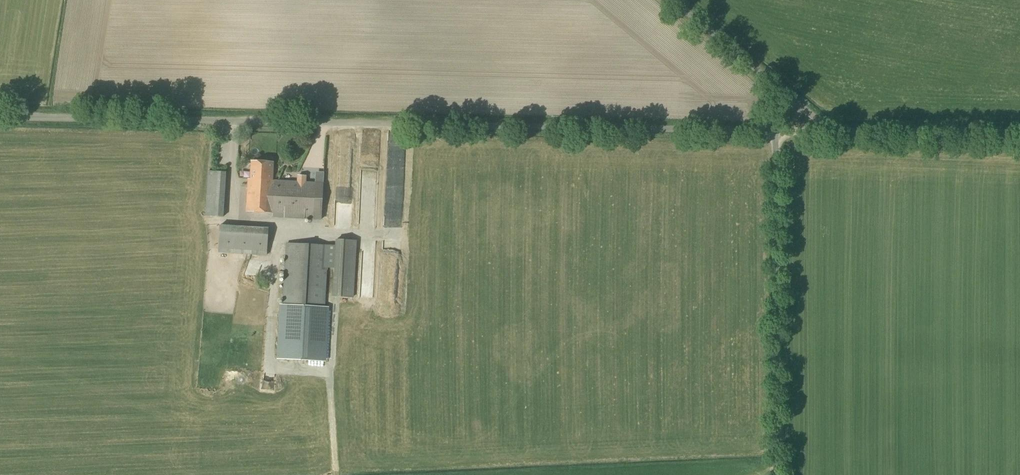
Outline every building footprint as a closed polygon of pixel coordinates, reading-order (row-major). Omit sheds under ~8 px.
[(323,182),(272,180),(273,162),(251,161),(250,179),(248,179),(246,211),(270,213),(272,213),(272,218),(321,220),(323,182)] [(224,216),(226,172),(208,171),(205,216),(224,216)] [(354,204),(354,179),(341,179),(340,204),(354,204)] [(364,183),(363,225),(378,225),(378,183),(364,183)] [(392,213),(393,217),(399,216),(400,226),(404,225),(402,211),(392,213)] [(267,256),(269,228),(220,225),(218,253),(267,256)] [(353,298),(356,241),(336,239),(332,297),(353,298)] [(325,309),(328,245),(286,243),(282,306),(279,306),(276,359),(326,362),(329,309),(325,309)] [(389,296),(400,296),(402,248),(389,248),(389,252),(391,253),(391,258),(392,258),(391,266),(386,266),(386,279),(390,279),(389,296)] [(373,296),(373,273),(363,272),(363,296),(373,296)]
